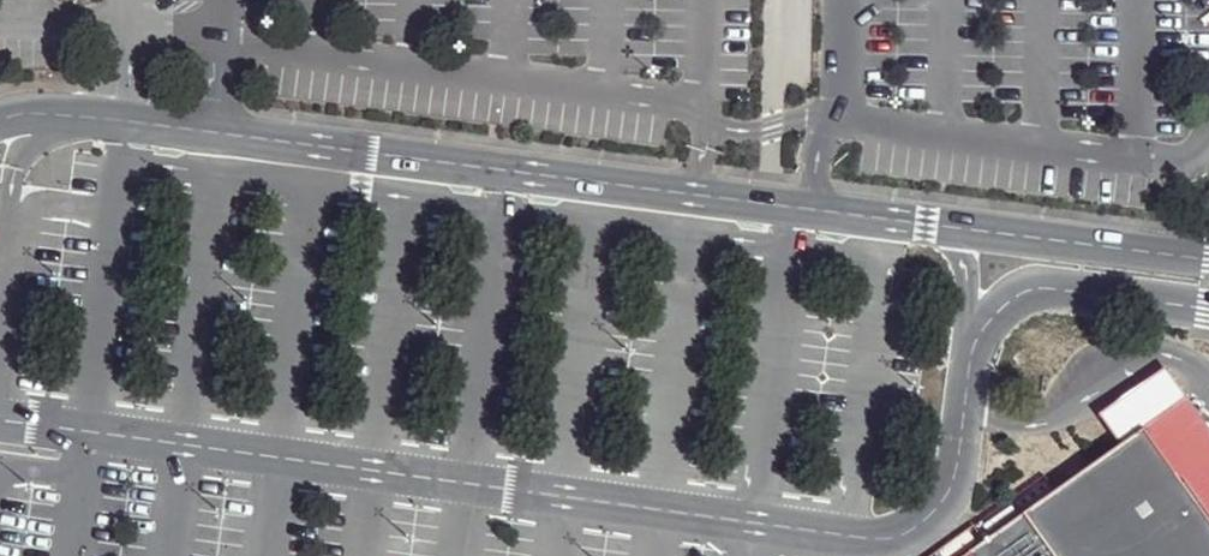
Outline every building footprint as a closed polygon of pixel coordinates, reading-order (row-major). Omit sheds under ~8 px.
[(1187,398),(1144,428),(1208,520),(1208,429),(1187,398)] [(1144,428),(964,555),(963,555),(1208,555),(1208,520),(1144,428)]
